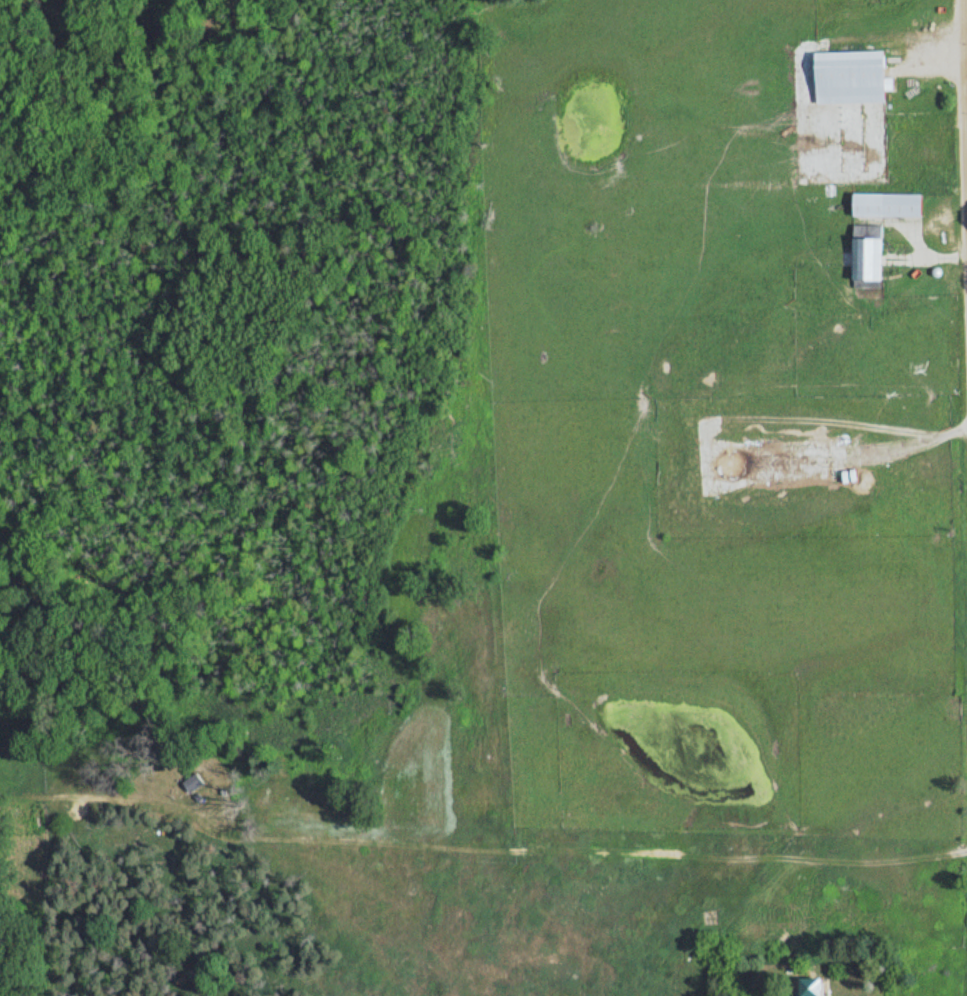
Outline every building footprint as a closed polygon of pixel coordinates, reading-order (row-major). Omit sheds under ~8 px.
[(808,104),(878,102),(876,50),(807,51),(808,104)] [(915,193),(846,193),(846,217),(915,217),(915,193)] [(873,237),(845,237),(845,280),(873,280),(873,237)] [(791,976),(791,995),(823,995),(823,976),(791,976)]
